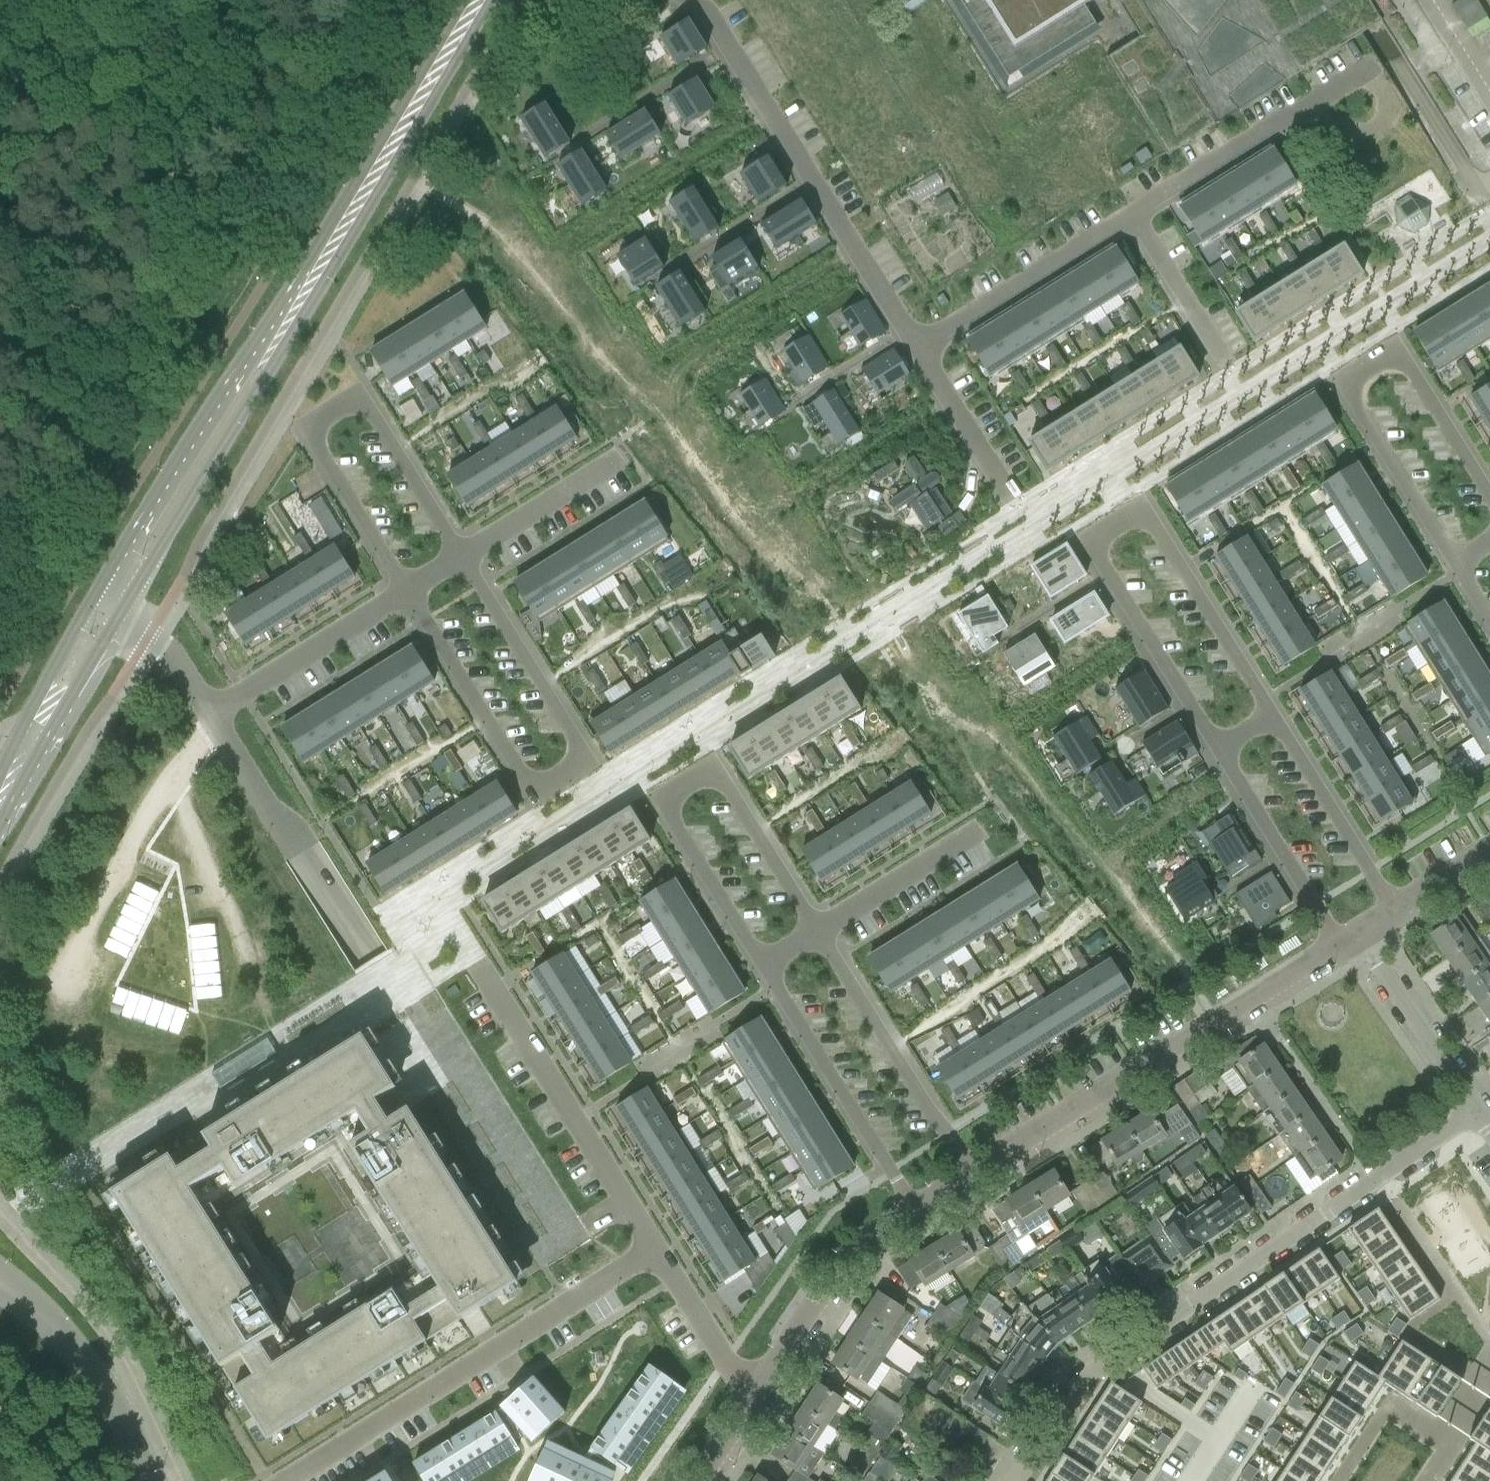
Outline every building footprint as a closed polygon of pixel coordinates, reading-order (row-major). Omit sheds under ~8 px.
[(1008,80),(1096,25),(1084,6),(1094,0),(958,0),(1008,80)] [(1139,37),(1106,58),(1167,155),(1178,149),(1382,21),(1369,0),(1116,0),(1139,37)] [(1489,98),(1489,0),(1429,0),(1489,98)] [(688,21),(660,39),(678,67),(706,50),(688,21)] [(696,79),(668,96),(685,124),(715,107),(696,79)] [(545,104),(520,119),(545,159),(570,144),(545,104)] [(645,111),(605,136),(621,160),(661,135),(645,111)] [(1262,157),(1255,162),(1277,197),(1282,194),(1282,193),(1295,185),(1273,150),(1263,156),(1262,155),(1261,156),(1262,157)] [(581,151),(557,166),(581,206),(606,191),(581,151)] [(769,157),(740,174),(758,204),(787,186),(769,157)] [(1236,173),(1258,209),(1277,197),(1255,162),(1246,167),(1246,166),(1244,166),(1245,168),(1236,173)] [(1225,180),(1217,185),(1239,220),(1258,209),(1236,173),(1226,179),(1226,178),(1225,179),(1225,180)] [(1209,190),(1199,197),(1221,232),(1239,220),(1217,185),(1210,190),(1209,188),(1208,189),(1209,190)] [(694,188),(669,203),(695,243),(719,228),(694,188)] [(948,194),(939,199),(947,213),(956,208),(948,194)] [(1408,195),(1394,204),(1396,227),(1414,233),(1428,224),(1429,207),(1408,195)] [(1180,208),(1202,243),(1204,242),(1221,232),(1199,197),(1191,201),(1190,200),(1189,200),(1190,202),(1180,208)] [(802,200),(760,226),(777,250),(817,224),(802,200)] [(1296,211),(1289,216),(1295,226),(1302,221),(1296,211)] [(1265,213),(1258,217),(1264,227),(1271,222),(1265,213)] [(1271,222),(1264,227),(1270,237),(1277,232),(1271,222)] [(1313,229),(1305,234),(1311,243),(1319,239),(1313,229)] [(1231,239),(1223,243),(1229,253),(1237,249),(1231,239)] [(643,241),(617,258),(635,286),(661,270),(663,268),(662,267),(645,240),(643,241)] [(741,240),(711,258),(729,287),(758,269),(741,240)] [(1288,245),(1280,250),(1286,259),(1294,255),(1288,245)] [(1339,249),(1322,259),(1340,289),(1348,284),(1349,285),(1350,285),(1349,284),(1362,276),(1362,275),(1351,258),(1344,246),(1339,249)] [(1104,256),(1097,260),(1119,295),(1138,284),(1116,249),(1115,249),(1105,255),(1105,254),(1104,255),(1104,256)] [(1237,249),(1229,253),(1235,263),(1243,258),(1237,249)] [(1294,255),(1286,259),(1287,260),(1292,269),(1300,265),(1294,255)] [(1262,259),(1252,265),(1258,276),(1268,270),(1262,259)] [(1322,259),(1300,273),(1319,302),(1327,297),(1327,299),(1328,298),(1328,297),(1340,289),(1322,259)] [(1087,266),(1079,272),(1101,307),(1119,295),(1097,260),(1089,266),(1088,264),(1087,265),(1087,266)] [(680,272),(655,287),(680,327),(705,312),(680,272)] [(1068,278),(1060,283),(1082,318),(1101,307),(1079,272),(1069,278),(1068,277),(1067,277),(1068,278)] [(1245,272),(1238,276),(1244,286),(1251,281),(1245,272)] [(1300,273),(1279,287),(1297,316),(1310,308),(1310,309),(1311,309),(1311,307),(1319,302),(1300,273)] [(1251,281),(1244,286),(1245,287),(1250,296),(1257,291),(1252,283),(1251,281)] [(1051,289),(1041,295),(1063,330),(1082,318),(1060,283),(1052,288),(1051,287),(1050,288),(1051,289)] [(1279,287),(1257,300),(1275,330),(1284,324),(1284,325),(1286,325),(1285,324),(1291,319),(1297,316),(1279,287)] [(1469,298),(1489,332),(1489,291),(1487,287),(1478,293),(1477,292),(1476,292),(1477,293),(1469,298)] [(452,301),(445,306),(458,327),(467,341),(469,340),(486,329),(477,315),(464,294),(454,301),(453,299),(452,300),(452,301)] [(1031,301),(1023,306),(1045,342),(1063,330),(1041,295),(1032,301),(1031,300),(1030,300),(1031,301)] [(858,298),(826,318),(834,331),(845,325),(849,332),(839,339),(850,355),(881,335),(858,298)] [(1451,310),(1475,349),(1489,340),(1489,332),(1469,298),(1461,303),(1460,302),(1459,303),(1460,304),(1451,310)] [(1257,300),(1235,314),(1244,328),(1252,340),(1254,343),(1267,335),(1267,336),(1269,335),(1268,334),(1275,330),(1257,300)] [(1128,303),(1121,307),(1127,317),(1134,313),(1128,303)] [(434,313),(426,317),(440,339),(448,353),(451,351),(452,351),(467,341),(458,327),(445,306),(435,312),(434,311),(433,312),(434,313)] [(1014,312),(1004,318),(1026,353),(1045,342),(1023,306),(1015,311),(1015,310),(1013,311),(1014,312)] [(1440,316),(1432,321),(1457,361),(1475,349),(1451,310),(1441,316),(1441,314),(1440,315),(1440,316)] [(1134,313),(1127,317),(1132,325),(1133,327),(1133,326),(1140,322),(1134,313)] [(417,323),(408,329),(421,351),(430,364),(432,363),(448,353),(440,339),(426,317),(418,322),(418,321),(417,322),(417,323)] [(994,324),(986,330),(1008,365),(1026,353),(1004,318),(995,324),(995,322),(994,323),(994,324)] [(1423,327),(1413,333),(1438,372),(1457,361),(1432,321),(1424,326),(1424,325),(1423,326),(1423,327)] [(1089,322),(1082,327),(1088,337),(1095,332),(1089,322)] [(797,327),(769,344),(777,357),(784,353),(790,363),(784,367),(797,388),(824,371),(797,327)] [(397,335),(389,341),(403,363),(411,376),(414,374),(430,364),(421,351),(408,329),(399,335),(398,334),(397,334),(397,335)] [(968,341),(967,341),(989,376),(1008,365),(986,330),(979,334),(978,333),(977,334),(977,335),(968,341)] [(1095,332),(1088,337),(1094,346),(1101,342),(1095,332)] [(1149,332),(1141,336),(1147,346),(1155,341),(1149,332)] [(381,346),(370,352),(392,388),(396,385),(411,376),(403,363),(389,341),(382,345),(381,344),(380,345),(381,346)] [(1053,345),(1045,350),(1051,359),(1059,355),(1053,345)] [(1123,347),(1116,352),(1122,361),(1130,357),(1123,347)] [(1180,348),(1158,362),(1176,391),(1184,387),(1185,388),(1186,387),(1185,386),(1198,378),(1194,372),(1180,348)] [(478,355),(477,355),(479,359),(483,365),(490,361),(486,355),(484,351),(478,355)] [(896,354),(852,381),(869,409),(882,401),(878,395),(888,388),(892,394),(913,381),(896,354)] [(1059,355),(1051,359),(1057,369),(1065,365),(1059,355)] [(454,357),(448,360),(454,370),(459,366),(461,365),(455,356),(454,357)] [(1130,357),(1122,361),(1124,364),(1128,371),(1136,367),(1131,359),(1130,357)] [(1462,361),(1455,365),(1461,375),(1468,370),(1462,361)] [(1158,362),(1136,375),(1155,405),(1162,400),(1163,401),(1164,400),(1163,399),(1176,391),(1158,362)] [(459,366),(454,370),(456,374),(460,379),(461,378),(467,375),(464,369),(461,365),(459,366)] [(1468,370),(1461,375),(1467,384),(1474,380),(1468,370)] [(1018,371),(1011,376),(1017,385),(1024,381),(1018,371)] [(1081,374),(1074,379),(1080,388),(1087,384),(1081,374)] [(1136,375),(1115,389),(1133,418),(1146,410),(1146,412),(1147,411),(1147,410),(1155,405),(1136,375)] [(758,377),(728,395),(737,409),(744,404),(749,412),(742,416),(752,433),(781,415),(758,377)] [(417,379),(411,383),(417,393),(423,389),(425,388),(419,378),(417,379)] [(1024,381),(1017,385),(1022,395),(1023,395),(1030,391),(1024,381)] [(1087,384),(1080,388),(1082,391),(1086,398),(1093,393),(1089,387),(1087,384)] [(1469,399),(1469,400),(1471,400),(1483,420),(1489,416),(1489,386),(1484,390),(1477,394),(1469,399)] [(423,389),(417,393),(420,398),(423,402),(431,398),(428,393),(425,388),(423,389)] [(1115,389),(1093,402),(1112,432),(1120,427),(1120,428),(1121,427),(1121,426),(1125,423),(1133,418),(1115,389)] [(834,391),(802,411),(815,432),(825,426),(830,434),(820,440),(827,452),(860,432),(834,391)] [(522,395),(515,400),(521,409),(528,405),(522,395)] [(1303,402),(1295,406),(1317,442),(1336,430),(1314,395),(1304,401),(1303,400),(1302,401),(1303,402)] [(1038,401),(1031,405),(1037,415),(1044,410),(1038,401)] [(1093,402),(1072,416),(1090,445),(1103,437),(1103,438),(1104,438),(1104,437),(1112,432),(1093,402)] [(528,405),(521,409),(527,419),(534,415),(534,414),(528,405)] [(1286,412),(1277,418),(1299,453),(1317,442),(1295,406),(1287,412),(1286,411),(1285,411),(1286,412)] [(537,420),(534,421),(539,429),(543,435),(554,453),(574,440),(575,441),(576,440),(560,415),(556,408),(537,420)] [(1044,410),(1037,415),(1039,418),(1043,424),(1050,420),(1046,414),(1044,410)] [(1072,416),(1050,429),(1068,459),(1077,453),(1078,454),(1079,454),(1078,453),(1090,445),(1072,416)] [(1266,425),(1258,430),(1280,465),(1299,453),(1277,418),(1267,424),(1266,423),(1265,424),(1266,425)] [(530,424),(513,435),(522,449),(532,466),(553,453),(553,454),(554,454),(554,453),(543,435),(539,429),(534,421),(534,422),(530,424)] [(479,422),(472,426),(478,436),(485,431),(479,422)] [(1050,429),(1028,443),(1038,458),(1047,472),(1060,464),(1061,465),(1062,464),(1061,463),(1068,459),(1050,429)] [(1249,435),(1240,441),(1262,476),(1280,465),(1258,430),(1250,435),(1250,434),(1249,434),(1249,435)] [(485,431),(478,436),(484,446),(485,445),(491,441),(489,438),(485,431)] [(495,446),(490,449),(491,449),(496,458),(499,463),(510,480),(511,481),(512,480),(511,479),(531,467),(532,468),(532,467),(533,467),(532,466),(522,449),(513,435),(495,446)] [(453,438),(446,442),(452,452),(459,448),(453,438)] [(1229,448),(1221,453),(1243,488),(1244,487),(1262,476),(1240,441),(1230,447),(1230,446),(1229,447),(1229,448)] [(1322,443),(1315,447),(1321,457),(1328,452),(1322,443)] [(469,462),(478,477),(488,493),(489,494),(490,494),(489,493),(510,480),(499,463),(496,458),(491,449),(490,449),(488,450),(469,462)] [(1328,452),(1321,457),(1327,467),(1334,462),(1328,452)] [(1213,458),(1203,464),(1225,500),(1243,488),(1221,453),(1214,458),(1213,456),(1212,457),(1213,458)] [(914,487),(889,503),(895,511),(908,502),(921,522),(922,523),(923,523),(923,524),(924,524),(925,525),(926,525),(927,525),(928,525),(928,526),(929,526),(930,525),(931,525),(932,525),(933,524),(934,524),(950,514),(935,490),(933,486),(936,484),(937,484),(937,483),(938,483),(938,482),(938,481),(939,481),(939,480),(939,479),(939,478),(938,477),(938,476),(937,476),(937,475),(936,475),(936,474),(935,474),(934,474),(933,474),(932,474),(931,474),(931,475),(930,475),(926,477),(914,458),(904,464),(907,468),(904,470),(910,479),(912,477),(923,493),(919,495),(914,487)] [(463,466),(447,476),(459,494),(465,503),(467,508),(468,507),(468,506),(469,505),(488,493),(478,477),(469,462),(463,466)] [(893,462),(869,477),(874,485),(898,470),(893,462)] [(1193,470),(1184,476),(1206,511),(1225,500),(1203,464),(1194,470),(1193,469),(1192,469),(1193,470)] [(1335,479),(1321,487),(1332,505),(1333,506),(1368,483),(1364,476),(1365,476),(1364,475),(1363,475),(1357,465),(1339,476),(1335,479)] [(1287,469),(1280,473),(1286,483),(1293,478),(1287,469)] [(1176,481),(1166,487),(1188,523),(1206,511),(1184,476),(1177,480),(1176,479),(1175,480),(1176,481)] [(1293,478),(1286,483),(1292,492),(1299,488),(1293,478)] [(1368,483),(1333,506),(1345,524),(1380,502),(1374,493),(1375,492),(1375,491),(1374,492),(1368,483)] [(867,491),(865,497),(879,502),(882,496),(867,491)] [(1251,491),(1243,496),(1249,506),(1257,501),(1251,491)] [(1281,519),(1293,513),(1287,499),(1275,504),(1281,519)] [(1257,501),(1249,506),(1256,515),(1263,511),(1257,501)] [(633,509),(626,514),(630,520),(650,553),(669,541),(644,502),(634,508),(633,507),(632,508),(633,509)] [(1345,525),(1335,531),(1344,545),(1346,549),(1391,521),(1387,513),(1388,512),(1387,511),(1386,512),(1380,502),(1345,524),(1345,525)] [(1321,509),(1311,515),(1316,522),(1325,516),(1321,509)] [(615,520),(607,525),(612,532),(632,564),(644,557),(650,553),(630,520),(626,514),(616,520),(615,519),(614,519),(615,520)] [(1214,514),(1207,519),(1213,528),(1220,524),(1214,514)] [(1311,515),(1302,521),(1306,528),(1316,522),(1311,515)] [(1277,519),(1267,525),(1271,532),(1281,526),(1277,519)] [(1391,521),(1346,549),(1348,553),(1358,568),(1368,561),(1403,539),(1397,530),(1398,529),(1398,528),(1396,529),(1391,521)] [(1220,524),(1213,528),(1219,538),(1226,534),(1220,524)] [(598,531),(589,537),(593,544),(613,576),(629,566),(632,564),(612,532),(607,525),(599,530),(598,529),(597,530),(598,531)] [(300,533),(293,538),(299,548),(306,543),(300,533)] [(578,543),(570,548),(575,556),(595,588),(610,578),(613,576),(593,544),(589,537),(579,543),(578,541),(577,542),(578,543)] [(1221,554),(1214,558),(1215,559),(1216,558),(1229,579),(1228,580),(1260,560),(1246,538),(1221,554)] [(1358,568),(1354,570),(1365,588),(1379,579),(1379,580),(1415,558),(1409,549),(1411,549),(1410,548),(1409,548),(1403,539),(1368,561),(1358,568)] [(306,543),(299,548),(305,557),(312,553),(306,543)] [(1066,545),(1031,567),(1050,598),(1085,576),(1066,545)] [(1344,545),(1334,551),(1339,559),(1348,553),(1344,545)] [(319,556),(312,560),(315,563),(320,572),(323,577),(332,591),(334,589),(353,578),(353,579),(354,578),(352,575),(346,565),(345,564),(334,546),(319,556)] [(561,554),(551,560),(557,568),(576,599),(592,589),(595,588),(575,556),(570,548),(562,553),(562,552),(560,553),(561,554)] [(1334,551),(1325,557),(1329,565),(1339,559),(1334,551)] [(1415,558),(1379,580),(1391,599),(1410,587),(1414,584),(1426,577),(1420,566),(1421,566),(1420,565),(1419,565),(1415,558)] [(257,560),(250,565),(256,574),(264,570),(257,560)] [(312,560),(291,573),(302,591),(310,604),(313,603),(331,592),(331,593),(332,592),(332,591),(323,577),(320,572),(315,563),(312,560)] [(541,566),(533,572),(538,580),(557,611),(574,601),(576,599),(557,568),(551,560),(542,566),(542,564),(541,565),(541,566)] [(1260,560),(1228,580),(1229,581),(1230,580),(1242,600),(1241,601),(1242,602),(1274,581),(1260,560)] [(1298,561),(1289,567),(1293,574),(1303,569),(1298,561)] [(656,564),(653,566),(654,569),(659,576),(662,574),(666,571),(660,562),(656,564)] [(1289,567),(1279,573),(1283,580),(1293,574),(1289,567)] [(264,570),(256,574),(262,584),(270,579),(264,570)] [(662,574),(659,576),(660,578),(665,585),(672,581),(666,571),(662,574)] [(515,583),(514,583),(520,592),(521,593),(523,597),(531,610),(539,622),(556,612),(557,611),(538,580),(533,572),(526,576),(525,575),(524,576),(525,577),(515,583)] [(270,586),(269,587),(280,606),(288,618),(289,619),(290,619),(289,618),(292,616),(309,605),(310,606),(311,605),(310,604),(302,591),(291,573),(277,582),(270,586)] [(231,576),(224,581),(230,591),(238,586),(231,576)] [(1274,581),(1242,602),(1243,601),(1256,622),(1255,622),(1255,623),(1287,603),(1274,581)] [(620,586),(616,589),(619,593),(622,599),(626,596),(629,594),(623,585),(620,586)] [(1362,585),(1353,591),(1357,598),(1367,592),(1362,585)] [(251,598),(247,600),(250,605),(259,619),(267,632),(267,633),(268,632),(268,631),(272,629),(288,618),(280,606),(269,587),(251,598)] [(1353,591),(1343,597),(1348,604),(1357,598),(1353,591)] [(626,596),(622,599),(624,602),(628,608),(635,604),(629,594),(626,596)] [(1093,595),(1050,622),(1064,644),(1107,617),(1093,595)] [(988,596),(958,615),(983,655),(998,645),(993,637),(1008,628),(988,596)] [(244,602),(225,614),(230,621),(243,642),(246,646),(247,646),(246,644),(248,643),(267,632),(259,619),(250,605),(247,600),(244,602)] [(1332,600),(1322,606),(1327,613),(1337,607),(1332,600)] [(583,601),(575,605),(577,608),(581,615),(586,612),(589,610),(583,601)] [(1287,603),(1255,623),(1256,623),(1269,643),(1268,644),(1300,624),(1287,603)] [(1407,625),(1403,627),(1411,640),(1415,646),(1454,621),(1450,614),(1451,613),(1450,612),(1449,613),(1443,603),(1422,616),(1407,625)] [(1322,606),(1313,612),(1317,619),(1327,613),(1322,606)] [(531,610),(519,618),(527,630),(539,622),(531,610)] [(586,612),(581,615),(582,616),(587,625),(592,622),(595,620),(589,610),(586,612)] [(711,610),(704,614),(706,617),(710,624),(711,623),(717,619),(711,610)] [(679,616),(671,621),(677,630),(685,626),(679,616)] [(1454,621),(1415,646),(1426,664),(1466,640),(1460,631),(1461,630),(1461,629),(1460,630),(1454,621)] [(1300,624),(1268,644),(1269,645),(1270,644),(1275,653),(1282,665),(1281,665),(1282,667),(1288,663),(1314,646),(1300,624)] [(685,626),(677,630),(680,634),(683,640),(685,639),(691,636),(685,626)] [(734,629),(719,639),(725,649),(742,677),(752,672),(751,671),(767,662),(768,663),(769,662),(768,661),(774,657),(773,656),(771,657),(761,641),(759,638),(745,647),(740,639),(734,629)] [(1035,635),(1003,655),(1024,687),(1054,668),(1035,635)] [(719,639),(697,652),(698,653),(718,686),(719,687),(726,683),(727,684),(728,683),(727,682),(739,675),(741,678),(742,677),(725,649),(719,639)] [(1466,640),(1426,664),(1438,683),(1477,659),(1473,651),(1474,650),(1473,649),(1472,650),(1466,640)] [(636,643),(629,647),(635,657),(642,653),(636,643)] [(401,654),(393,659),(401,671),(405,678),(415,694),(433,683),(434,682),(421,662),(412,647),(401,653),(401,652),(400,653),(401,654)] [(1403,649),(1393,655),(1398,662),(1407,657),(1403,649)] [(697,652),(675,666),(676,667),(696,700),(697,701),(709,693),(710,695),(711,694),(710,693),(717,688),(718,688),(719,687),(718,686),(698,653),(697,652)] [(642,653),(635,657),(638,662),(641,667),(644,665),(648,662),(642,653)] [(1393,655),(1383,661),(1388,669),(1398,662),(1393,655)] [(384,665),(375,670),(382,683),(397,706),(397,705),(415,694),(405,678),(401,671),(393,659),(385,664),(384,663),(383,663),(384,665)] [(1477,659),(1438,683),(1450,702),(1489,677),(1483,668),(1484,667),(1484,666),(1482,667),(1480,662),(1477,659)] [(675,666),(653,679),(655,681),(675,714),(675,715),(683,710),(684,711),(685,710),(685,709),(688,707),(697,701),(696,700),(676,667),(675,666)] [(364,677),(356,682),(364,695),(378,717),(380,716),(397,706),(382,683),(375,670),(365,676),(364,675),(363,676),(364,677)] [(593,670),(586,674),(592,684),(599,679),(593,670)] [(1304,689),(1298,693),(1299,694),(1300,693),(1302,695),(1313,714),(1312,714),(1312,715),(1349,692),(1340,679),(1335,670),(1331,672),(1304,689)] [(1376,670),(1367,676),(1371,683),(1381,677),(1376,670)] [(1144,671),(1114,690),(1138,728),(1166,711),(1168,710),(1144,671)] [(1367,676),(1357,682),(1361,689),(1371,683),(1367,676)] [(1450,702),(1461,720),(1489,702),(1489,679),(1489,677),(1450,702)] [(599,679),(592,684),(595,689),(598,693),(601,691),(605,689),(599,679)] [(653,679),(632,693),(633,695),(653,728),(654,728),(666,720),(667,721),(668,721),(668,719),(675,715),(675,714),(655,681),(653,679)] [(829,686),(822,691),(841,722),(860,711),(841,679),(840,680),(830,686),(830,685),(829,685),(829,686)] [(347,687),(337,693),(346,707),(359,729),(361,728),(378,717),(364,695),(356,682),(348,687),(347,686),(346,686),(347,687)] [(1430,683),(1420,689),(1425,697),(1434,691),(1430,683)] [(1420,689),(1410,695),(1415,703),(1425,697),(1420,689)] [(813,697),(803,703),(823,734),(841,722),(822,691),(814,696),(813,695),(812,696),(813,697)] [(1349,692),(1312,715),(1313,716),(1314,715),(1321,727),(1326,735),(1325,736),(1326,736),(1362,714),(1349,692)] [(327,700),(319,705),(327,719),(341,740),(343,739),(359,729),(346,707),(337,693),(328,699),(328,698),(327,699),(327,700)] [(632,693),(610,706),(612,709),(632,742),(641,736),(641,737),(642,737),(642,736),(645,733),(654,728),(653,728),(633,695),(632,693)] [(1461,720),(1473,739),(1489,728),(1489,702),(1461,720)] [(793,709),(785,714),(804,745),(823,734),(803,703),(794,709),(793,708),(792,708),(793,709)] [(310,710),(300,717),(309,731),(322,752),(325,750),(341,740),(327,719),(319,705),(311,710),(311,709),(310,709),(310,710)] [(610,706),(588,720),(590,723),(603,743),(610,755),(624,747),(624,748),(626,747),(625,746),(626,745),(632,742),(612,709),(610,706)] [(1390,719),(1395,726),(1405,719),(1400,712),(1390,719)] [(776,720),(766,726),(786,757),(794,752),(804,745),(785,714),(777,719),(776,718),(775,719),(776,720)] [(1362,714),(1326,736),(1326,737),(1327,736),(1340,757),(1339,757),(1339,758),(1375,735),(1362,714)] [(1086,716),(1052,738),(1066,760),(1057,766),(1057,767),(1066,781),(1076,775),(1101,759),(1090,741),(1098,736),(1086,716)] [(292,722),(282,728),(295,749),(304,763),(307,761),(322,752),(309,731),(300,717),(293,721),(292,720),(291,721),(292,722)] [(1177,721),(1141,743),(1157,770),(1176,758),(1181,765),(1198,755),(1177,721)] [(1389,722),(1379,728),(1384,735),(1394,729),(1389,722)] [(1450,722),(1440,728),(1445,735),(1454,729),(1450,722)] [(412,723),(405,727),(411,737),(418,732),(412,723)] [(445,725),(438,729),(444,739),(451,735),(445,725)] [(848,725),(840,730),(847,740),(854,735),(848,725)] [(756,732),(748,737),(767,768),(786,757),(766,726),(757,731),(756,730),(755,731),(756,732)] [(1440,728),(1431,734),(1435,741),(1445,735),(1440,728)] [(1473,739),(1484,757),(1489,754),(1489,728),(1473,739)] [(411,737),(417,747),(417,746),(424,742),(418,732),(411,737)] [(854,735),(847,740),(853,749),(860,745),(854,735)] [(1375,735),(1339,758),(1340,758),(1353,778),(1352,779),(1389,756),(1375,735)] [(729,749),(734,757),(748,780),(767,768),(748,737),(740,742),(739,741),(738,741),(739,743),(729,749)] [(375,746),(368,750),(374,760),(375,759),(381,755),(381,754),(375,746)] [(811,748),(804,753),(810,762),(817,758),(811,748)] [(450,750),(443,755),(447,761),(449,764),(455,760),(456,760),(450,750)] [(1455,751),(1445,757),(1450,764),(1459,758),(1455,751)] [(375,759),(374,760),(380,769),(381,769),(387,765),(386,763),(381,755),(375,759)] [(1389,756),(1352,779),(1353,780),(1354,779),(1357,784),(1366,799),(1365,800),(1402,778),(1389,756)] [(1430,756),(1420,762),(1424,769),(1434,763),(1430,756)] [(817,758),(810,762),(816,772),(823,768),(817,758)] [(455,760),(449,764),(452,769),(455,774),(461,770),(462,769),(456,760),(455,760)] [(1111,762),(1088,776),(1113,816),(1145,796),(1135,779),(1126,785),(1111,762)] [(1420,762),(1410,768),(1415,775),(1424,769),(1420,762)] [(882,770),(875,774),(881,784),(888,779),(882,770)] [(774,771),(767,776),(773,785),(780,781),(774,771)] [(343,775),(336,780),(342,789),(349,785),(343,775)] [(1402,778),(1365,800),(1366,801),(1367,800),(1380,821),(1379,822),(1379,823),(1388,818),(1397,812),(1416,800),(1402,778)] [(409,780),(402,785),(406,791),(408,795),(415,790),(409,780)] [(780,781),(773,785),(779,795),(786,790),(780,781)] [(496,783),(475,796),(475,797),(494,828),(502,823),(502,824),(503,823),(503,822),(514,815),(516,814),(508,802),(496,783)] [(854,783),(847,788),(853,797),(860,793),(854,783)] [(910,783),(888,796),(908,828),(928,815),(929,816),(930,815),(910,783)] [(349,785),(342,789),(348,799),(349,798),(355,795),(354,794),(349,785)] [(415,790),(408,795),(411,800),(414,804),(421,800),(415,790)] [(860,793),(853,797),(859,807),(866,802),(860,793)] [(475,796),(453,810),(454,811),(472,841),(485,833),(485,835),(486,834),(486,833),(489,831),(491,829),(494,828),(475,797),(475,796)] [(888,796),(866,810),(886,842),(887,842),(886,841),(906,828),(907,829),(908,829),(908,828),(888,796)] [(365,804),(357,808),(363,818),(364,817),(371,813),(369,811),(365,804)] [(441,817),(431,823),(432,825),(451,855),(459,850),(459,851),(461,850),(460,849),(463,847),(471,842),(472,841),(454,811),(453,810),(441,817)] [(619,817),(612,822),(631,853),(650,841),(630,810),(620,817),(620,816),(619,816),(619,817)] [(812,810),(805,815),(811,824),(818,819),(812,810)] [(866,810),(844,824),(864,855),(864,856),(866,855),(865,854),(885,842),(886,843),(886,842),(866,810)] [(364,817),(363,818),(369,827),(370,827),(377,823),(375,820),(371,813),(364,817)] [(1216,839),(1208,844),(1224,870),(1228,867),(1235,878),(1262,861),(1232,813),(1209,828),(1216,839)] [(818,819),(811,824),(817,834),(824,829),(818,819)] [(602,828),(593,833),(613,865),(631,853),(612,822),(603,827),(603,826),(602,827),(602,828)] [(431,823),(410,837),(429,868),(442,860),(443,861),(444,861),(443,860),(449,856),(451,855),(432,825),(431,823)] [(844,824),(823,837),(842,868),(843,869),(844,869),(844,868),(864,855),(844,824)] [(583,840),(575,845),(594,876),(613,865),(593,833),(584,840),(583,838),(582,839),(583,840)] [(429,868),(410,837),(388,850),(408,882),(429,868)] [(823,837),(801,851),(813,869),(818,878),(821,883),(822,882),(822,881),(842,868),(823,837)] [(566,851),(556,857),(576,888),(594,876),(575,845),(567,850),(566,849),(565,850),(566,851)] [(388,850),(366,864),(386,895),(388,894),(399,887),(400,888),(401,887),(400,886),(408,882),(388,850)] [(546,863),(538,868),(557,899),(563,909),(582,898),(576,888),(556,857),(547,862),(546,861),(545,862),(546,863)] [(639,859),(632,863),(638,873),(645,868),(639,859)] [(1175,882),(1165,889),(1185,921),(1214,903),(1211,898),(1216,894),(1196,862),(1172,877),(1175,882)] [(1005,873),(998,877),(1020,912),(1039,901),(1017,866),(1006,872),(1006,871),(1005,871),(1005,873)] [(529,874),(519,880),(539,911),(557,899),(538,868),(530,873),(529,872),(528,872),(529,874)] [(645,868),(638,873),(644,883),(651,878),(645,868)] [(1271,872),(1234,895),(1243,908),(1248,905),(1255,916),(1254,916),(1261,927),(1277,918),(1274,913),(1290,903),(1271,872)] [(983,887),(980,889),(1002,924),(1020,912),(998,877),(990,882),(989,881),(988,882),(989,883),(983,887)] [(509,886),(501,891),(520,922),(539,911),(519,880),(510,885),(510,884),(509,885),(509,886)] [(658,891),(639,903),(651,921),(686,899),(681,892),(683,891),(682,890),(681,891),(674,881),(658,891)] [(135,883),(131,892),(136,896),(154,904),(159,894),(142,885),(135,883)] [(604,885),(597,889),(603,899),(610,895),(604,885)] [(969,895),(961,900),(983,935),(1002,924),(980,889),(970,895),(969,894),(968,894),(969,895)] [(482,903),(487,910),(501,934),(511,928),(520,922),(501,891),(492,897),(491,895),(490,896),(491,897),(482,903)] [(130,894),(126,903),(131,907),(148,915),(154,905),(136,896),(130,894)] [(610,895),(603,899),(609,909),(616,904),(610,895)] [(1489,924),(1489,902),(1487,898),(1477,905),(1489,924)] [(686,899),(651,921),(662,940),(698,918),(692,909),(693,908),(693,907),(691,908),(686,899)] [(952,906),(943,912),(964,947),(983,935),(961,900),(953,905),(952,904),(951,905),(952,906)] [(124,905),(120,914),(125,918),(143,927),(148,916),(131,907),(124,905)] [(568,908),(560,912),(566,922),(574,917),(568,908)] [(932,918),(924,923),(946,959),(964,947),(943,912),(933,918),(932,917),(931,917),(932,918)] [(1456,918),(1431,936),(1432,936),(1433,936),(1448,957),(1447,958),(1447,959),(1472,942),(1478,937),(1462,914),(1456,918)] [(119,916),(115,925),(116,927),(137,938),(143,927),(121,916),(119,916)] [(1026,916),(1019,921),(1025,930),(1032,926),(1026,916)] [(574,917),(566,922),(573,932),(580,927),(574,917)] [(698,918),(662,940),(674,959),(709,937),(704,929),(705,928),(705,927),(704,928),(698,918)] [(915,929),(905,935),(927,970),(928,970),(934,980),(949,971),(946,966),(949,964),(946,959),(924,923),(916,928),(916,927),(915,928),(915,929)] [(209,925),(189,927),(190,939),(210,937),(216,935),(215,925),(209,925)] [(638,925),(629,931),(633,938),(643,933),(638,925)] [(1032,926),(1025,930),(1031,940),(1038,935),(1032,926)] [(114,928),(109,937),(114,940),(132,949),(137,938),(120,930),(114,928)] [(629,931),(619,937),(623,944),(633,938),(629,931)] [(532,932),(525,937),(531,947),(538,942),(532,932)] [(594,935),(584,942),(588,949),(598,943),(594,935)] [(895,941),(887,947),(909,982),(927,970),(905,935),(897,941),(896,939),(895,940),(895,941)] [(709,937),(674,959),(686,977),(721,955),(715,946),(716,945),(715,944),(714,945),(709,937)] [(1463,981),(1489,963),(1489,955),(1478,937),(1472,942),(1447,959),(1448,958),(1463,980),(1462,981),(1463,981)] [(210,938),(190,940),(192,951),(211,949),(217,948),(216,938),(210,938)] [(108,939),(104,948),(109,951),(126,960),(132,949),(114,941),(108,939)] [(990,939),(983,943),(988,953),(996,948),(990,939)] [(538,942),(531,947),(537,956),(544,952),(538,942)] [(879,952),(868,958),(890,993),(909,982),(887,947),(880,951),(879,950),(878,951),(879,952)] [(1076,947),(1068,952),(1074,961),(1082,957),(1076,947)] [(996,948),(988,953),(994,962),(1002,958),(996,948)] [(211,950),(192,952),(193,964),(212,962),(218,960),(217,950),(211,950)] [(545,966),(531,974),(532,976),(533,975),(546,996),(577,976),(563,954),(545,966)] [(721,955),(686,977),(697,996),(732,974),(730,970),(727,965),(728,965),(728,964),(726,964),(721,955)] [(1082,957),(1074,961),(1080,971),(1088,966),(1082,957)] [(1110,960),(1088,974),(1107,1005),(1128,992),(1129,993),(1130,993),(1114,968),(1110,960)] [(212,962),(193,964),(194,976),(214,974),(220,973),(219,963),(212,962)] [(661,962),(651,968),(656,975),(666,969),(661,962)] [(949,964),(946,966),(949,971),(952,976),(959,971),(953,962),(949,964)] [(1478,1004),(1489,996),(1489,963),(1463,981),(1463,982),(1464,981),(1479,1003),(1478,1003),(1478,1004)] [(651,968),(642,974),(646,981),(656,975),(651,968)] [(959,971),(952,976),(958,985),(965,981),(959,971)] [(732,974),(697,996),(709,1015),(744,993),(738,982),(739,982),(738,981),(737,981),(732,974)] [(1033,974),(1026,979),(1032,988),(1039,984),(1033,974)] [(1071,984),(1067,987),(1086,1018),(1106,1006),(1107,1007),(1108,1006),(1107,1005),(1088,974),(1071,984)] [(214,975),(194,977),(195,988),(215,986),(221,985),(220,975),(214,975)] [(546,996),(545,996),(545,997),(546,997),(559,1017),(590,998),(577,976),(546,996)] [(615,978),(605,983),(610,991),(620,985),(615,978)] [(605,983),(596,989),(600,997),(610,991),(605,983)] [(916,984),(909,989),(915,998),(922,994),(916,984)] [(1039,984),(1032,988),(1038,998),(1045,993),(1039,984)] [(215,987),(195,989),(197,1001),(216,999),(222,997),(221,987),(215,987)] [(1067,987),(1045,1000),(1065,1032),(1085,1019),(1086,1020),(1087,1019),(1086,1018),(1067,987)] [(111,1007),(110,1013),(120,1016),(123,1010),(129,992),(118,988),(111,1007)] [(123,1011),(122,1017),(131,1020),(134,1014),(141,996),(129,992),(123,1011)] [(922,994),(915,998),(921,1008),(928,1004),(922,994)] [(141,996),(133,1019),(134,1021),(143,1024),(145,1022),(152,1000),(141,996)] [(1478,1004),(1480,1004),(1489,1019),(1489,996),(1478,1004)] [(559,1017),(558,1018),(559,1019),(560,1018),(572,1038),(571,1039),(572,1040),(604,1020),(590,998),(559,1017)] [(147,1018),(146,1025),(155,1028),(158,1022),(164,1004),(153,1000),(147,1018)] [(1045,1000),(1023,1014),(1043,1046),(1044,1046),(1043,1045),(1064,1032),(1064,1033),(1065,1033),(1065,1032),(1045,1000)] [(990,1001),(983,1005),(989,1015),(996,1010),(990,1001)] [(679,1002),(669,1008),(674,1015),(684,1009),(679,1002)] [(158,1022),(157,1029),(167,1032),(170,1026),(176,1008),(165,1004),(158,1022)] [(170,1026),(169,1033),(179,1036),(181,1030),(188,1012),(176,1008),(170,1026)] [(669,1008),(660,1014),(664,1021),(674,1015),(669,1008)] [(996,1010),(989,1015),(995,1024),(1002,1020),(996,1010)] [(1023,1014),(1001,1028),(1021,1059),(1022,1060),(1023,1059),(1022,1058),(1042,1046),(1043,1047),(1043,1046),(1023,1014)] [(649,1016),(639,1022),(644,1029),(653,1023),(649,1016)] [(725,1041),(721,1043),(727,1052),(733,1062),(772,1037),(767,1030),(769,1029),(768,1028),(767,1029),(760,1019),(740,1032),(725,1041)] [(604,1020),(572,1040),(573,1040),(586,1060),(585,1060),(585,1062),(586,1061),(617,1042),(604,1020)] [(639,1022),(629,1028),(634,1035),(644,1029),(639,1022)] [(948,1028),(940,1032),(946,1042),(954,1037),(948,1028)] [(1001,1028),(980,1041),(999,1072),(1000,1074),(1001,1073),(1000,1072),(1021,1059),(1001,1028)] [(268,1095),(204,1136),(172,1156),(119,1188),(112,1193),(143,1243),(223,1370),(234,1387),(263,1433),(267,1441),(324,1406),(429,1340),(460,1321),(511,1289),(518,1284),(486,1234),(408,1109),(389,1122),(376,1101),(396,1089),(363,1036),(268,1095)] [(772,1037),(733,1062),(744,1080),(784,1056),(778,1047),(779,1046),(778,1045),(777,1046),(772,1037)] [(954,1037),(946,1042),(952,1051),(960,1047),(954,1037)] [(1240,1045),(1183,1081),(1193,1095),(1210,1084),(1232,1069),(1247,1090),(1279,1068),(1278,1068),(1263,1047),(1264,1046),(1264,1045),(1259,1048),(1252,1039),(1241,1046),(1240,1045)] [(980,1041),(959,1055),(978,1086),(979,1087),(980,1086),(979,1085),(999,1072),(980,1041)] [(617,1042),(586,1061),(599,1081),(598,1082),(599,1083),(604,1080),(631,1063),(617,1042)] [(959,1055),(937,1068),(940,1073),(954,1096),(957,1100),(958,1100),(957,1099),(978,1086),(959,1055)] [(784,1056),(744,1080),(756,1099),(795,1074),(790,1067),(792,1066),(791,1065),(790,1066),(784,1056)] [(718,1067),(708,1073),(713,1080),(722,1074),(718,1067)] [(1279,1068),(1247,1090),(1263,1112),(1295,1091),(1294,1090),(1293,1091),(1278,1069),(1279,1069),(1279,1068)] [(708,1073),(699,1079),(703,1086),(713,1080),(708,1073)] [(795,1074),(756,1099),(767,1117),(807,1093),(801,1084),(802,1083),(801,1082),(800,1082),(795,1074)] [(1183,1081),(1172,1088),(1186,1107),(1197,1124),(1208,1117),(1199,1105),(1193,1095),(1183,1081)] [(1210,1084),(1193,1095),(1199,1105),(1216,1093),(1210,1084)] [(620,1106),(615,1109),(616,1111),(617,1110),(630,1130),(665,1108),(664,1107),(651,1087),(647,1089),(620,1106)] [(692,1088),(682,1094),(686,1101),(696,1095),(692,1088)] [(1295,1091),(1263,1112),(1279,1135),(1310,1114),(1309,1114),(1294,1092),(1295,1091)] [(807,1093),(767,1117),(779,1136),(818,1111),(813,1103),(814,1103),(814,1102),(813,1102),(807,1093)] [(682,1094),(672,1100),(677,1107),(686,1101),(682,1094)] [(748,1099),(739,1105),(743,1112),(753,1106),(748,1099)] [(739,1105),(729,1111),(733,1118),(743,1112),(739,1105)] [(1126,1126),(1125,1126),(1141,1151),(1165,1136),(1167,1138),(1177,1131),(1178,1132),(1187,1146),(1199,1138),(1190,1124),(1188,1122),(1177,1105),(1155,1120),(1150,1111),(1149,1112),(1149,1113),(1127,1127),(1126,1126)] [(630,1130),(629,1131),(629,1132),(630,1132),(643,1152),(678,1130),(665,1108),(630,1130)] [(818,1111),(779,1136),(791,1155),(830,1130),(824,1120),(825,1120),(824,1118),(823,1119),(818,1111)] [(1279,1135),(1278,1136),(1279,1136),(1280,1136),(1294,1158),(1326,1137),(1325,1136),(1325,1137),(1310,1115),(1311,1114),(1310,1114),(1279,1135)] [(1102,1142),(1089,1151),(1099,1167),(1113,1159),(1117,1166),(1129,1159),(1134,1166),(1146,1159),(1141,1151),(1125,1126),(1126,1128),(1103,1142),(1103,1140),(1101,1141),(1102,1142)] [(1214,1129),(1205,1135),(1213,1146),(1222,1140),(1214,1129)] [(643,1152),(642,1153),(643,1154),(644,1153),(656,1173),(692,1151),(678,1130),(643,1152)] [(718,1130),(708,1136),(713,1144),(723,1138),(718,1130)] [(830,1130),(791,1155),(802,1173),(841,1149),(836,1140),(837,1139),(836,1138),(835,1139),(832,1133),(830,1130)] [(708,1136),(699,1142),(703,1150),(713,1144),(708,1136)] [(768,1137),(758,1144),(763,1151),(772,1145),(768,1137)] [(1326,1137),(1294,1158),(1294,1159),(1295,1158),(1299,1163),(1310,1180),(1309,1181),(1309,1182),(1317,1177),(1342,1160),(1341,1159),(1340,1160),(1325,1138),(1326,1137)] [(1222,1140),(1213,1146),(1222,1159),(1231,1153),(1222,1140)] [(758,1144),(748,1150),(753,1157),(763,1151),(758,1144)] [(937,1163),(950,1156),(944,1145),(931,1153),(937,1163)] [(1199,1145),(1187,1154),(1193,1163),(1206,1155),(1200,1146),(1199,1145)] [(841,1149),(802,1173),(814,1192),(832,1180),(853,1167),(847,1157),(848,1156),(847,1155),(846,1156),(843,1151),(841,1149)] [(656,1173),(655,1174),(656,1175),(657,1174),(670,1195),(669,1195),(669,1196),(705,1173),(692,1151),(656,1173)] [(1187,1154),(1173,1163),(1179,1173),(1180,1172),(1193,1163),(1187,1154)] [(1166,1168),(1152,1177),(1159,1187),(1172,1178),(1166,1168)] [(1030,1186),(1029,1186),(1045,1212),(1069,1197),(1064,1188),(1053,1172),(1052,1172),(1053,1173),(1031,1187),(1030,1186)] [(1102,1172),(1092,1179),(1108,1202),(1117,1195),(1102,1172)] [(705,1173),(669,1196),(670,1196),(683,1216),(682,1217),(683,1218),(684,1217),(719,1195),(705,1173)] [(745,1173),(735,1179),(740,1186),(749,1180),(745,1173)] [(791,1174),(781,1180),(785,1187),(795,1181),(791,1174)] [(1249,1175),(1239,1183),(1245,1192),(1256,1184),(1249,1175)] [(1152,1177),(1131,1191),(1139,1203),(1160,1189),(1159,1187),(1152,1177)] [(735,1179),(725,1185),(730,1192),(740,1186),(735,1179)] [(1092,1179),(1071,1193),(1086,1216),(1108,1202),(1092,1179)] [(781,1180),(771,1186),(776,1194),(785,1187),(781,1180)] [(1216,1180),(1208,1186),(1234,1222),(1241,1217),(1243,1219),(1249,1214),(1250,1212),(1251,1211),(1239,1194),(1234,1186),(1225,1192),(1216,1180)] [(1256,1184),(1245,1192),(1261,1215),(1272,1207),(1256,1184)] [(1006,1202),(993,1211),(1001,1223),(1008,1235),(1009,1234),(1015,1243),(1027,1235),(1051,1220),(1045,1212),(1029,1186),(1029,1187),(1030,1188),(1007,1202),(1007,1201),(1006,1201),(1006,1202)] [(1201,1193),(1192,1199),(1199,1209),(1200,1209),(1218,1236),(1227,1229),(1226,1228),(1234,1222),(1208,1186),(1200,1191),(1201,1193)] [(719,1195),(684,1217),(696,1237),(695,1238),(696,1239),(697,1238),(732,1216),(719,1195)] [(1183,1203),(1174,1209),(1201,1248),(1202,1247),(1201,1245),(1208,1240),(1209,1242),(1218,1236),(1200,1209),(1199,1209),(1191,1215),(1183,1203)] [(1147,1236),(1117,1257),(1138,1285),(1139,1287),(1172,1265),(1168,1260),(1172,1258),(1171,1256),(1178,1251),(1184,1259),(1189,1256),(1190,1257),(1198,1252),(1197,1250),(1201,1248),(1174,1209),(1157,1220),(1155,1217),(1141,1227),(1147,1236)] [(1378,1209),(1347,1230),(1360,1248),(1390,1227),(1378,1209)] [(799,1210),(784,1219),(795,1238),(807,1222),(799,1210)] [(732,1216),(697,1238),(710,1259),(709,1259),(709,1261),(710,1260),(746,1238),(732,1216)] [(1093,1219),(1077,1230),(1084,1241),(1088,1246),(1104,1235),(1093,1219)] [(762,1222),(752,1228),(755,1232),(757,1235),(766,1229),(762,1222)] [(934,1246),(950,1272),(974,1257),(972,1255),(983,1248),(984,1243),(971,1223),(958,1231),(956,1232),(957,1233),(935,1247),(934,1246)] [(786,1224),(775,1231),(787,1250),(795,1239),(786,1224)] [(1390,1227),(1360,1248),(1372,1266),(1403,1246),(1390,1227)] [(1076,1230),(1059,1242),(1065,1251),(1066,1253),(1084,1241),(1077,1230),(1076,1230)] [(746,1238),(710,1260),(723,1280),(722,1281),(723,1282),(743,1270),(757,1293),(776,1266),(757,1235),(755,1232),(746,1238)] [(1008,1235),(998,1242),(1013,1264),(1024,1257),(1023,1254),(1018,1247),(1015,1243),(1009,1234),(1008,1235)] [(1015,1243),(1024,1257),(1036,1249),(1027,1235),(1015,1243)] [(1059,1241),(1046,1250),(1053,1259),(1065,1251),(1059,1242),(1059,1241)] [(998,1242),(987,1249),(1003,1271),(1013,1264),(998,1242)] [(911,1261),(897,1269),(909,1288),(922,1280),(926,1286),(950,1272),(934,1246),(933,1247),(934,1248),(912,1262),(911,1261)] [(1403,1246),(1372,1266),(1384,1284),(1415,1264),(1403,1246)] [(1312,1254),(1300,1262),(1321,1292),(1339,1280),(1319,1249),(1312,1254)] [(1342,1251),(1332,1258),(1336,1265),(1346,1258),(1342,1251)] [(1039,1255),(1026,1264),(1032,1272),(1032,1273),(1046,1264),(1039,1255)] [(1098,1261),(1081,1273),(1107,1311),(1111,1309),(1112,1310),(1121,1305),(1119,1303),(1124,1300),(1121,1295),(1125,1292),(1126,1294),(1138,1285),(1117,1257),(1116,1255),(1101,1265),(1098,1261)] [(1346,1258),(1336,1265),(1341,1271),(1351,1265),(1346,1258)] [(1300,1262),(1282,1274),(1303,1305),(1321,1292),(1300,1262)] [(1015,1271),(1014,1272),(1020,1281),(1032,1273),(1032,1272),(1026,1264),(1015,1271)] [(1415,1264),(1384,1284),(1397,1303),(1427,1282),(1415,1264)] [(1020,1281),(1014,1272),(1002,1280),(1010,1292),(1022,1284),(1020,1281)] [(1081,1290),(1072,1296),(1091,1323),(1099,1317),(1098,1315),(1105,1310),(1106,1312),(1107,1311),(1081,1273),(1073,1278),(1081,1290)] [(1282,1274),(1264,1286),(1285,1317),(1303,1305),(1282,1274)] [(1427,1282),(1397,1303),(1409,1321),(1440,1300),(1427,1282)] [(1064,1284),(1047,1295),(1073,1332),(1081,1327),(1082,1329),(1091,1323),(1072,1296),(1064,1284)] [(1264,1286),(1246,1299),(1267,1329),(1285,1317),(1264,1286)] [(1366,1287),(1356,1294),(1361,1300),(1371,1294),(1366,1287)] [(863,1317),(897,1340),(897,1339),(896,1339),(911,1317),(912,1317),(913,1316),(904,1311),(895,1305),(878,1294),(878,1295),(879,1296),(865,1318),(863,1317)] [(987,1294),(978,1307),(988,1314),(988,1313),(992,1317),(993,1316),(999,1309),(1000,1309),(1003,1306),(997,1300),(987,1294)] [(1371,1294),(1361,1300),(1365,1307),(1375,1300),(1371,1294)] [(1040,1300),(1027,1309),(1032,1315),(1037,1320),(1036,1321),(1057,1343),(1059,1345),(1067,1339),(1065,1338),(1073,1332),(1047,1295),(1040,1300)] [(964,1298),(945,1308),(964,1319),(970,1309),(964,1298)] [(1246,1299),(1228,1311),(1249,1342),(1267,1329),(1246,1299)] [(939,1304),(932,1314),(957,1330),(964,1319),(945,1308),(939,1304)] [(993,1316),(992,1317),(1009,1330),(1010,1331),(1017,1337),(1046,1360),(1046,1359),(1057,1346),(1059,1345),(1057,1343),(1036,1321),(1037,1320),(1032,1315),(1027,1309),(1022,1304),(1011,1318),(1010,1318),(1000,1309),(999,1309),(993,1316)] [(1228,1311),(1210,1323),(1224,1344),(1230,1354),(1249,1342),(1228,1311)] [(1343,1312),(1337,1316),(1343,1326),(1350,1322),(1343,1312)] [(932,1314),(925,1325),(950,1341),(957,1330),(932,1314)] [(972,1316),(964,1329),(973,1335),(978,1329),(982,1322),(972,1316)] [(1337,1316),(1330,1321),(1336,1330),(1343,1326),(1337,1316)] [(848,1340),(882,1363),(882,1362),(881,1361),(896,1339),(897,1340),(863,1317),(863,1318),(864,1318),(849,1341),(848,1340)] [(1396,1318),(1391,1325),(1401,1332),(1406,1325),(1396,1318)] [(1210,1323),(1193,1335),(1207,1356),(1224,1344),(1210,1323)] [(1356,1324),(1350,1329),(1356,1339),(1363,1334),(1356,1324)] [(1391,1325),(1387,1332),(1397,1338),(1401,1332),(1391,1325)] [(964,1329),(956,1342),(965,1348),(973,1335),(964,1329)] [(978,1329),(973,1335),(987,1344),(991,1338),(978,1329)] [(1350,1329),(1343,1333),(1350,1343),(1356,1339),(1350,1329)] [(1009,1330),(996,1350),(1034,1375),(1039,1367),(1041,1368),(1046,1360),(1017,1337),(1010,1331),(1009,1330)] [(1193,1335),(1176,1346),(1190,1367),(1207,1356),(1193,1335)] [(1309,1339),(1304,1346),(1314,1352),(1319,1346),(1309,1339)] [(833,1362),(832,1363),(849,1374),(858,1380),(867,1386),(867,1385),(866,1384),(881,1362),(882,1363),(848,1340),(848,1341),(849,1341),(834,1363),(833,1362)] [(1401,1341),(1389,1360),(1419,1380),(1431,1361),(1401,1341)] [(1162,1355),(1159,1358),(1173,1378),(1190,1367),(1176,1346),(1162,1355)] [(1304,1346),(1300,1353),(1310,1359),(1314,1352),(1304,1346)] [(951,1349),(943,1362),(952,1368),(960,1355),(951,1349)] [(996,1350),(991,1358),(1003,1366),(997,1375),(1024,1393),(1030,1384),(1029,1383),(1034,1375),(996,1350)] [(1319,1357),(1315,1363),(1325,1370),(1329,1363),(1319,1357)] [(1159,1358),(1142,1369),(1156,1390),(1173,1378),(1159,1358)] [(1378,1378),(1377,1379),(1385,1384),(1384,1385),(1406,1399),(1419,1380),(1389,1360),(1378,1378)] [(1431,1361),(1419,1380),(1449,1399),(1461,1381),(1431,1361)] [(881,1362),(866,1384),(867,1385),(877,1391),(891,1369),(882,1363),(881,1362)] [(943,1362),(931,1379),(942,1387),(954,1369),(952,1368),(943,1362)] [(1355,1362),(1342,1382),(1372,1403),(1384,1385),(1385,1384),(1377,1379),(1378,1378),(1355,1362)] [(1315,1363),(1310,1370),(1320,1376),(1325,1370),(1315,1363)] [(650,1366),(635,1386),(658,1403),(673,1382),(650,1366)] [(980,1375),(975,1383),(1012,1408),(1017,1400),(1019,1401),(1024,1393),(997,1375),(985,1367),(980,1375)] [(915,1368),(907,1379),(916,1385),(923,1373),(915,1368)] [(1238,1369),(1233,1376),(1242,1382),(1246,1375),(1238,1369)] [(1203,1371),(1198,1378),(1208,1384),(1213,1378),(1203,1371)] [(534,1378),(507,1402),(509,1404),(535,1433),(538,1437),(565,1413),(534,1378)] [(1198,1378),(1194,1385),(1204,1391),(1208,1384),(1198,1378)] [(906,1379),(898,1391),(904,1395),(911,1400),(920,1388),(916,1385),(907,1379),(906,1379)] [(942,1387),(931,1379),(924,1393),(934,1400),(942,1387)] [(1285,1379),(1280,1386),(1289,1392),(1293,1384),(1285,1379)] [(1419,1380),(1406,1399),(1436,1418),(1449,1399),(1419,1380)] [(632,1441),(614,1465),(617,1467),(626,1473),(684,1391),(673,1382),(658,1403),(644,1424),(632,1441)] [(1342,1382),(1330,1401),(1361,1421),(1372,1403),(1342,1382)] [(969,1391),(963,1401),(972,1407),(985,1416),(1002,1427),(1005,1422),(1007,1423),(1012,1415),(1011,1413),(1014,1409),(1012,1408),(975,1383),(969,1391)] [(1111,1383),(1099,1401),(1129,1421),(1142,1403),(1116,1387),(1111,1383)] [(635,1386),(621,1407),(644,1424),(658,1403),(635,1386)] [(803,1409),(828,1426),(835,1430),(843,1419),(836,1414),(844,1402),(835,1397),(818,1386),(817,1386),(819,1387),(804,1409),(803,1409)] [(1280,1386),(1275,1393),(1284,1399),(1289,1392),(1280,1386)] [(877,1392),(869,1403),(898,1422),(905,1411),(897,1405),(877,1392)] [(924,1393),(901,1427),(966,1470),(973,1460),(953,1446),(962,1433),(982,1446),(989,1436),(934,1400),(924,1393)] [(1295,1393),(1291,1399),(1301,1406),(1305,1399),(1295,1393)] [(904,1395),(897,1405),(905,1411),(911,1400),(904,1395)] [(1185,1399),(1180,1406),(1190,1412),(1194,1405),(1185,1399)] [(1291,1399),(1287,1406),(1296,1412),(1301,1406),(1291,1399)] [(1099,1401),(1087,1420),(1117,1440),(1129,1421),(1099,1401)] [(1330,1401),(1318,1419),(1349,1439),(1361,1421),(1330,1401)] [(869,1403),(862,1414),(890,1433),(898,1422),(869,1403)] [(516,1444),(524,1439),(526,1441),(535,1433),(509,1404),(504,1408),(496,1413),(511,1437),(516,1444)] [(621,1407),(608,1424),(632,1441),(644,1424),(621,1407)] [(1482,1421),(1489,1427),(1489,1408),(1482,1421)] [(788,1431),(788,1432),(813,1449),(823,1455),(838,1433),(835,1430),(828,1426),(803,1409),(802,1409),(804,1410),(789,1432),(788,1431)] [(496,1413),(474,1426),(489,1451),(511,1437),(496,1413)] [(1318,1419),(1306,1437),(1337,1457),(1349,1439),(1318,1419)] [(1087,1420),(1075,1438),(1105,1458),(1117,1440),(1087,1420)] [(1469,1440),(1475,1444),(1489,1453),(1489,1427),(1482,1421),(1469,1440)] [(608,1424),(591,1449),(614,1465),(632,1441),(608,1424)] [(474,1426),(453,1440),(468,1464),(489,1451),(474,1426)] [(1272,1429),(1267,1435),(1277,1442),(1281,1435),(1272,1429)] [(773,1454),(772,1455),(789,1466),(798,1472),(801,1474),(808,1479),(808,1478),(823,1455),(813,1449),(788,1432),(787,1432),(788,1433),(774,1455),(773,1454)] [(1162,1434),(1157,1441),(1167,1447),(1172,1440),(1162,1434)] [(1267,1435),(1263,1442),(1273,1449),(1277,1442),(1267,1435)] [(511,1437),(489,1451),(468,1464),(446,1477),(440,1480),(467,1480),(519,1449),(516,1444),(511,1437)] [(869,1437),(862,1448),(870,1453),(878,1442),(869,1437)] [(1306,1437),(1294,1455),(1325,1475),(1337,1457),(1306,1437)] [(1075,1438),(1063,1456),(1093,1477),(1105,1458),(1075,1438)] [(891,1439),(880,1457),(888,1462),(891,1465),(903,1447),(891,1439)] [(453,1440),(431,1453),(446,1477),(468,1464),(453,1440)] [(1157,1441),(1153,1447),(1163,1454),(1167,1447),(1157,1441)] [(1463,1462),(1489,1479),(1489,1453),(1475,1444),(1463,1462)] [(553,1445),(549,1453),(609,1480),(612,1475),(617,1467),(614,1465),(591,1449),(585,1457),(583,1460),(578,1457),(553,1445)] [(862,1448),(854,1460),(862,1465),(870,1453),(862,1448)] [(530,1480),(610,1480),(609,1480),(549,1453),(544,1450),(530,1480)] [(413,1464),(424,1480),(440,1480),(446,1477),(431,1453),(413,1464)] [(1282,1473),(1295,1480),(1321,1480),(1325,1475),(1294,1455),(1282,1473)] [(1051,1475),(1060,1480),(1090,1480),(1093,1477),(1063,1456),(1051,1475)] [(880,1457),(869,1473),(877,1478),(888,1462),(880,1457)] [(1451,1480),(1453,1480),(1489,1480),(1489,1479),(1463,1462),(1451,1480)] [(1248,1465),(1244,1471),(1253,1478),(1258,1471),(1248,1465)] [(913,1478),(917,1480),(955,1480),(946,1475),(932,1466),(931,1468),(932,1469),(926,1477),(917,1471),(913,1478)] [(1134,1477),(1140,1480),(1145,1480),(1148,1477),(1138,1470),(1134,1477)] [(1239,1478),(1244,1480),(1251,1480),(1253,1478),(1244,1471),(1239,1478)] [(863,1480),(878,1480),(879,1479),(877,1478),(869,1473),(868,1472),(863,1480)] [(1277,1480),(1295,1480),(1282,1473),(1277,1480)]
